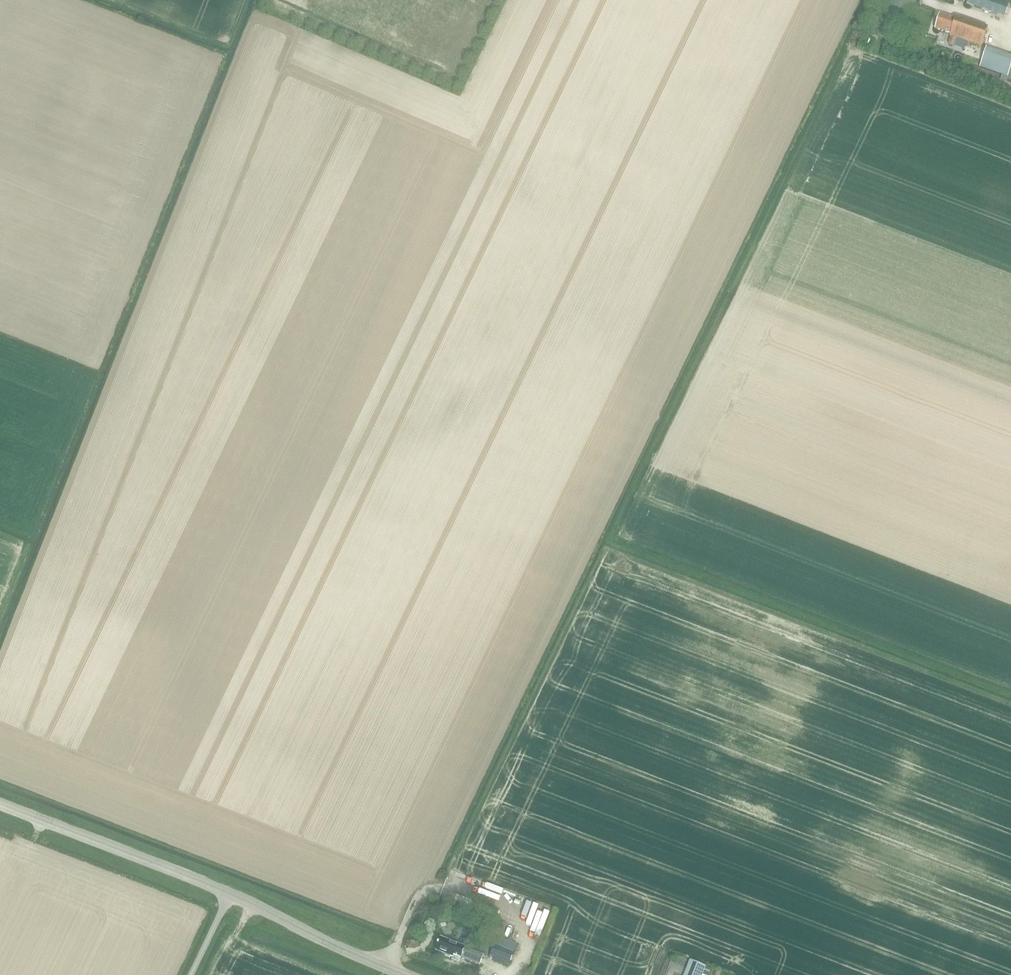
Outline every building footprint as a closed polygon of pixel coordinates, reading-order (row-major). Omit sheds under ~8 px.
[(993,12),(1007,17),(1010,6),(1010,3),(1002,0),(971,0),(970,4),(993,12)] [(949,44),(954,46),(964,49),(966,42),(982,47),(988,28),(956,17),(956,19),(940,14),(935,29),(951,34),(950,36),(951,37),(949,44)] [(983,67),(1010,76),(1010,55),(989,48),(983,67)] [(490,957),(509,965),(517,944),(498,937),(490,957)] [(480,965),(484,955),(458,945),(458,944),(441,938),(436,950),(445,954),(445,955),(450,958),(451,956),(453,957),(454,955),(480,965)] [(706,967),(691,961),(685,974),(702,974),(706,967)]
